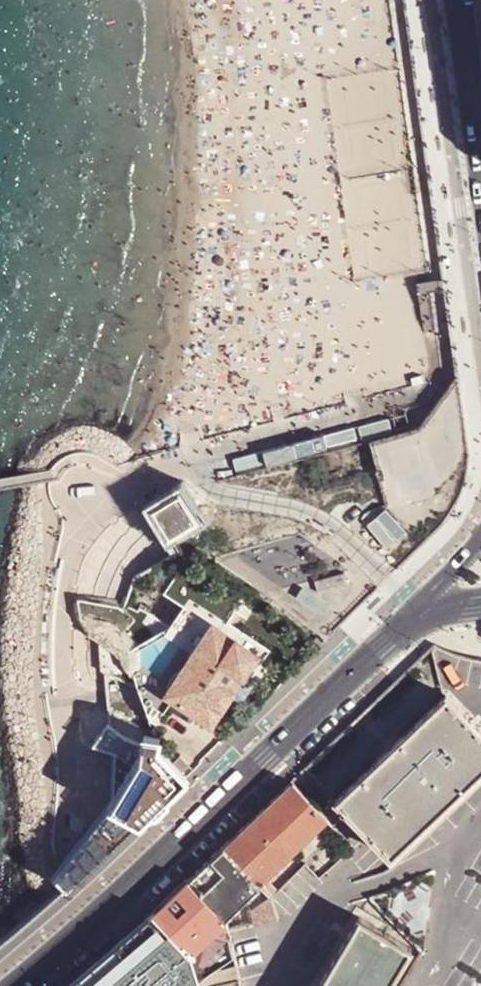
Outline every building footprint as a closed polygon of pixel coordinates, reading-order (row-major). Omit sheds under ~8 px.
[(418,429),(435,501),(471,456),(460,380),(456,381),(418,429)] [(240,471),(395,433),(389,419),(236,457),(240,471)] [(435,501),(418,429),(371,442),(380,470),(376,472),(384,496),(387,508),(435,501)] [(151,509),(171,540),(199,520),(178,489),(151,509)] [(195,593),(179,574),(166,593),(186,607),(195,593)] [(88,614),(87,619),(111,622),(111,620),(110,612),(88,608),(88,614)] [(169,693),(212,722),(233,692),(244,675),(247,670),(253,662),(259,654),(218,624),(169,693)] [(101,668),(130,684),(133,677),(99,645),(101,668)] [(233,692),(242,697),(252,682),(244,675),(233,692)] [(480,774),(480,729),(449,696),(338,800),(350,813),(393,857),(480,774)] [(111,806),(141,823),(186,779),(158,749),(158,732),(144,732),(144,742),(127,735),(115,727),(109,724),(94,745),(115,751),(111,806)] [(224,846),(261,883),(270,875),(328,819),(294,783),(247,827),(245,826),(224,846)] [(141,823),(111,806),(61,868),(56,876),(69,891),(141,823)] [(356,848),(349,840),(314,874),(320,882),(356,848)] [(224,846),(189,880),(228,922),(249,902),(260,890),(263,887),(261,883),(224,846)] [(270,875),(261,883),(263,887),(274,897),(282,888),(270,875)] [(167,921),(197,952),(228,922),(189,880),(157,911),(167,921)] [(256,926),(279,919),(275,906),(274,897),(263,887),(260,890),(249,902),(255,908),(256,926)] [(413,949),(385,931),(376,926),(361,917),(332,967),(328,973),(321,985),(391,985),(413,949)] [(208,983),(200,961),(197,952),(167,921),(95,985),(205,985),(208,983)] [(197,952),(200,961),(230,933),(228,922),(197,952)] [(328,973),(322,969),(312,985),(321,985),(328,973)]
